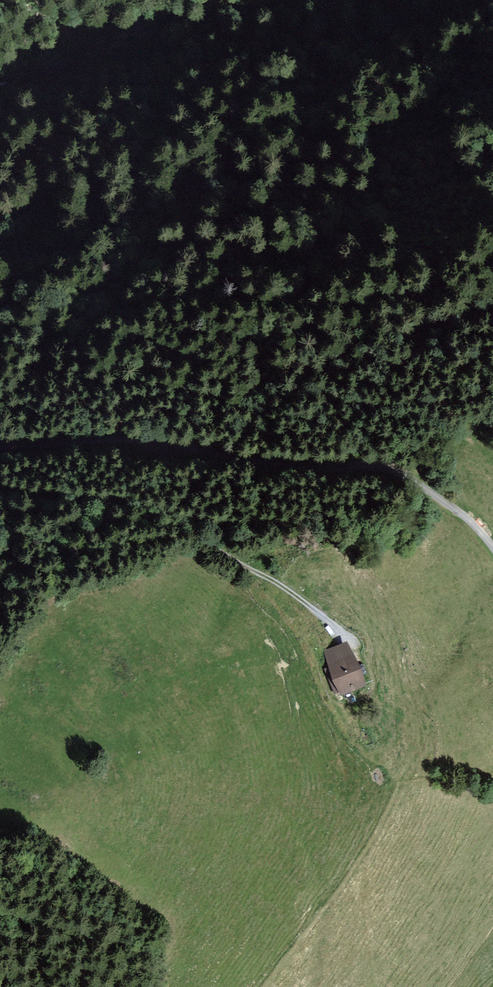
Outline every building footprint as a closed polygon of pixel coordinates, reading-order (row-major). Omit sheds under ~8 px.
[(364,684),(346,644),(325,653),(332,668),(326,671),(336,692),(341,690),(342,694),(364,684)]
